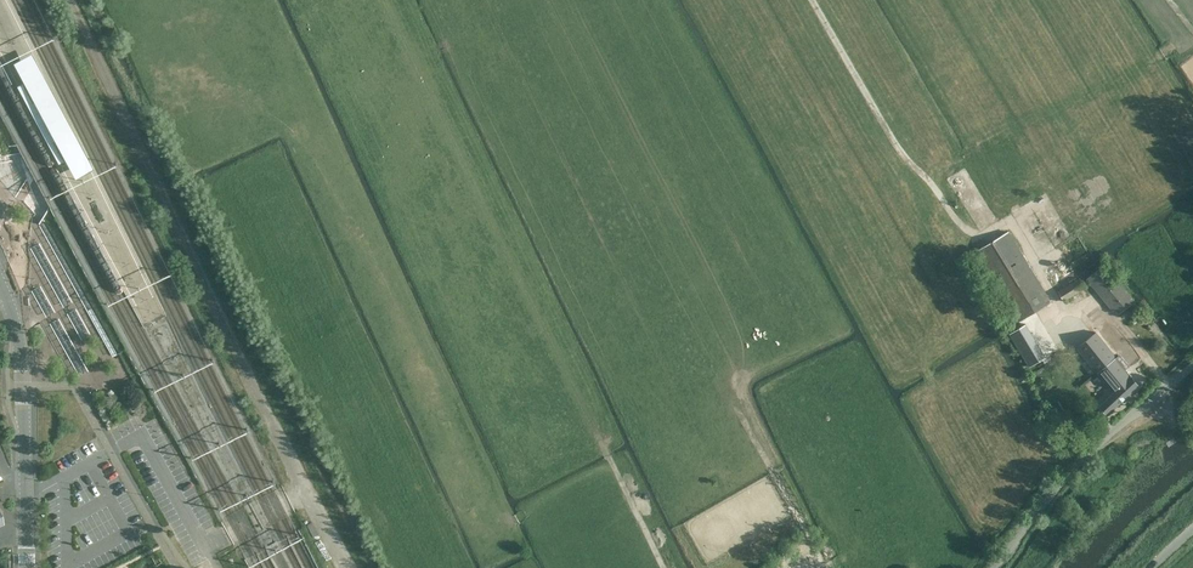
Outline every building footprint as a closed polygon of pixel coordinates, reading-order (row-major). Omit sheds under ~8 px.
[(33,52),(15,61),(41,115),(48,112),(49,114),(58,110),(55,105),(58,103),(33,52)] [(69,144),(62,147),(65,153),(68,151),(72,149),(69,144)] [(68,160),(77,176),(93,167),(81,145),(75,149),(79,155),(68,160)] [(117,354),(44,223),(39,227),(46,239),(113,357),(117,354)] [(1019,321),(1051,302),(1009,232),(977,251),(1019,321)] [(1117,315),(1135,301),(1105,264),(1087,279),(1117,315)] [(1064,301),(1086,288),(1080,279),(1058,292),(1064,301)] [(1071,312),(1057,326),(1070,338),(1084,325),(1071,312)] [(1110,321),(1099,330),(1119,354),(1116,356),(1117,357),(1126,369),(1140,358),(1110,321)] [(1030,366),(1046,357),(1026,323),(1010,333),(1030,366)] [(1125,370),(1126,369),(1117,357),(1096,332),(1077,347),(1114,392),(1100,406),(1108,414),(1139,385),(1131,376),(1125,370)] [(106,566),(134,553),(128,540),(100,553),(106,566)]
